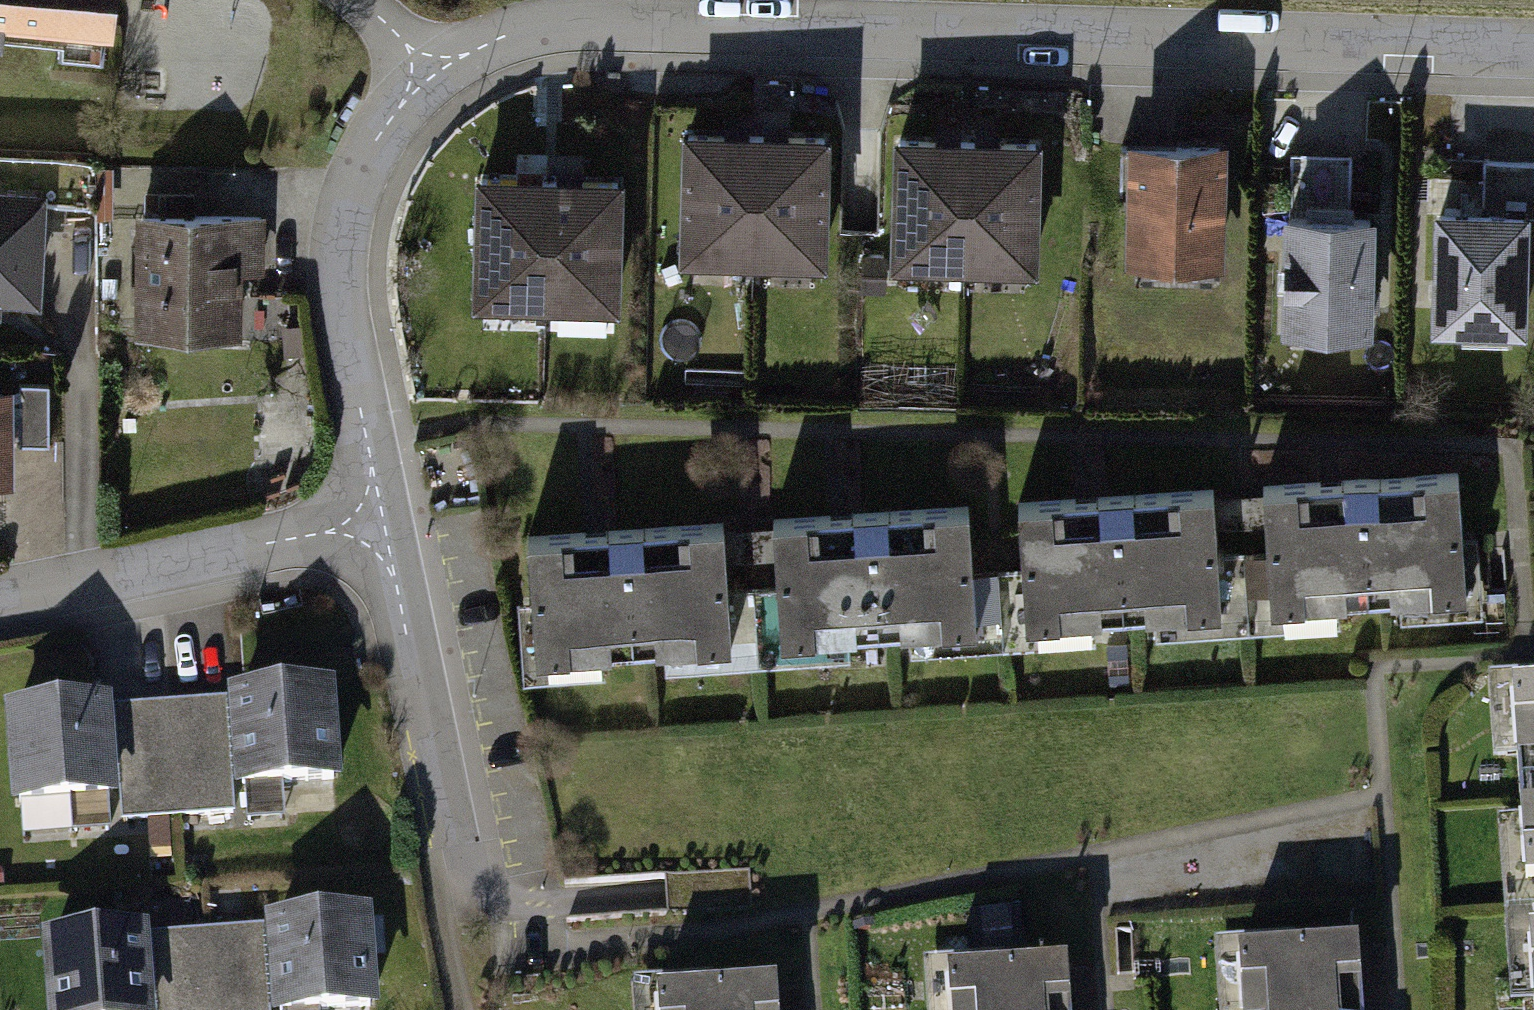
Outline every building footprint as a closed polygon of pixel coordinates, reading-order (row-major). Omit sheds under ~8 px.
[(123,28),(126,0),(0,0),(0,16),(123,28)] [(689,137),(685,265),(755,268),(760,139),(689,137)] [(760,139),(756,267),(826,270),(831,141),(760,139)] [(902,143),(898,271),(968,274),(972,145),(902,143)] [(973,145),(969,273),(1039,276),(1043,147),(973,145)] [(1225,153),(1127,150),(1125,212),(1137,213),(1136,266),(1222,268),(1225,153)] [(1353,157),(1295,156),(1291,336),(1374,338),(1377,223),(1351,223),(1353,157)] [(1533,222),(1533,164),(1487,163),(1485,219),(1444,218),(1441,335),(1526,337),(1528,222),(1533,222)] [(480,181),(476,310),(546,312),(551,184),(480,181)] [(551,184),(547,313),(617,315),(622,186),(551,184)] [(39,304),(46,200),(0,197),(0,301),(39,304)] [(266,219),(145,218),(144,337),(244,337),(244,269),(266,269),(266,219)] [(53,387),(24,387),(23,445),(52,446),(53,387)] [(15,393),(0,393),(0,483),(15,483),(15,393)] [(1276,614),(1471,603),(1464,483),(1269,494),(1276,614)] [(1028,629),(1226,618),(1219,500),(1021,511),(1028,629)] [(786,646),(979,635),(972,517),(780,528),(786,646)] [(740,632),(783,630),(778,530),(735,532),(740,632)] [(538,663),(733,652),(726,532),(531,543),(538,663)] [(1532,892),(1533,892),(1533,695),(1521,696),(1532,892)] [(330,696),(239,702),(243,785),(335,780),(330,696)] [(229,706),(174,709),(181,821),(236,818),(229,706)] [(173,709),(118,713),(125,825),(180,821),(173,709)] [(107,714),(20,717),(23,800),(110,797),(107,714)] [(371,1007),(366,922),(276,928),(281,1009),(316,1009),(371,1007)] [(213,936),(218,1009),(273,1009),(268,933),(213,936)] [(157,939),(161,1009),(216,1009),(212,936),(157,939)] [(143,941),(52,946),(56,1009),(147,1009),(143,941)] [(1249,1009),(1365,1009),(1362,955),(1246,961),(1249,1009)] [(958,1009),(1074,1009),(1072,975),(956,981),(958,1009)] [(663,1009),(781,1009),(781,996),(663,1003),(663,1009)]
